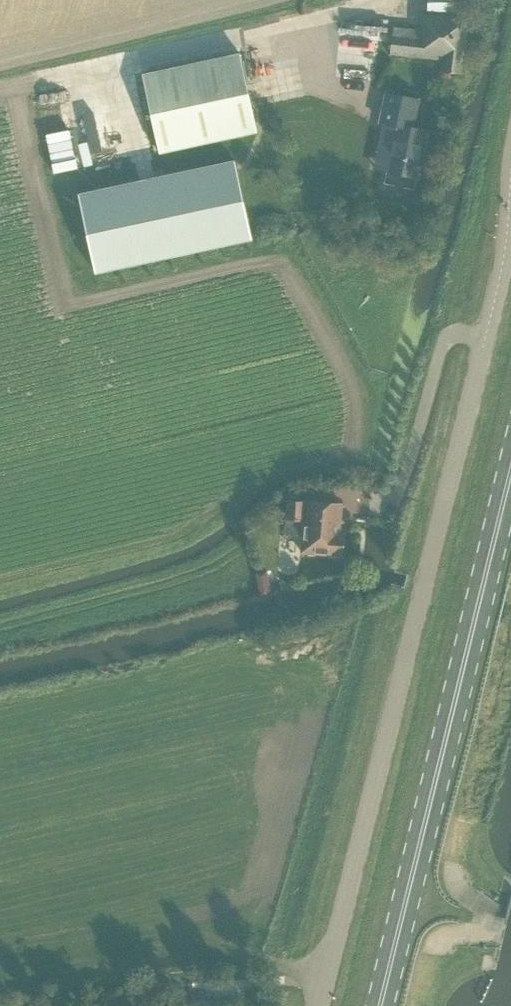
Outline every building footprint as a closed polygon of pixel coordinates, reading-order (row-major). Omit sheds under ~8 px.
[(440,70),(462,72),(468,18),(456,18),(457,0),(428,0),(427,13),(422,13),(420,29),(394,26),(390,55),(442,60),(440,70)] [(361,23),(360,39),(383,41),(384,24),(361,23)] [(238,50),(139,70),(155,149),(254,129),(238,50)] [(395,124),(385,171),(416,177),(426,129),(411,126),(416,101),(385,94),(379,121),(395,124)] [(147,178),(78,193),(95,273),(252,239),(251,234),(235,159),(147,178)] [(339,214),(338,224),(346,225),(348,215),(339,214)] [(342,503),(287,500),(285,534),(301,536),(301,551),(342,555),(344,532),(339,532),(342,503)] [(266,571),(256,572),(260,596),(270,594),(266,571)]
